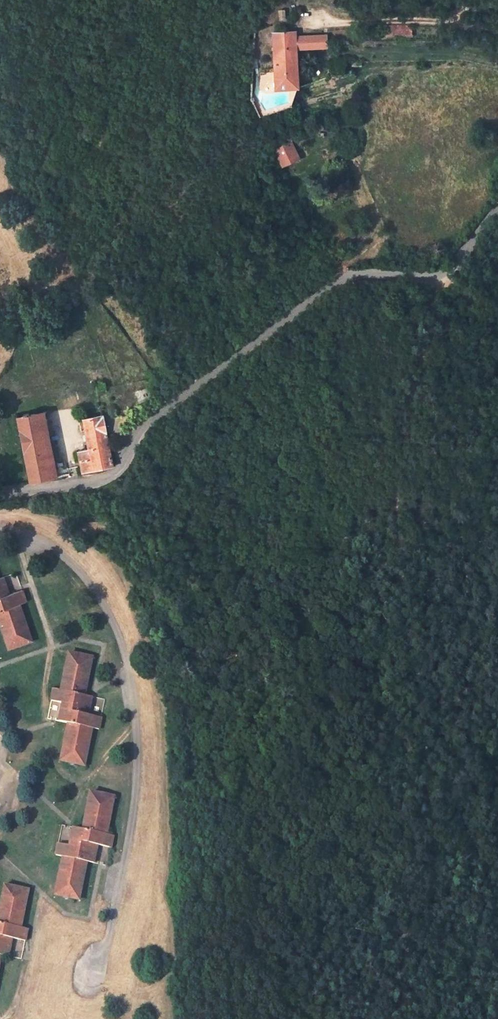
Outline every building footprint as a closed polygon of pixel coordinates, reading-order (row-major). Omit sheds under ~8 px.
[(411,26),(388,27),(388,34),(411,34),(411,26)] [(295,33),(272,34),(275,91),(298,89),(296,51),(325,48),(324,35),(296,37),(295,33)] [(299,160),(290,142),(274,149),(282,168),(299,160)] [(138,401),(131,372),(131,368),(108,373),(110,381),(108,381),(114,414),(138,409),(136,402),(138,401)] [(56,478),(43,413),(17,419),(29,483),(56,478)] [(103,417),(82,421),(88,451),(78,453),(82,473),(113,467),(103,417)] [(8,648),(31,641),(20,606),(26,603),(22,591),(10,595),(4,577),(0,579),(0,622),(8,648)] [(92,658),(69,653),(61,690),(54,688),(51,701),(63,703),(59,721),(68,723),(61,760),(84,765),(92,728),(98,730),(101,717),(88,714),(92,696),(84,695),(92,658)] [(114,797),(91,792),(83,829),(73,827),(69,845),(58,843),(56,855),(63,857),(56,894),(79,899),(86,861),(94,863),(97,845),(111,848),(113,835),(106,834),(114,797)] [(5,886),(0,909),(0,960),(1,955),(8,956),(12,938),(25,940),(28,928),(21,927),(28,891),(5,886)]
